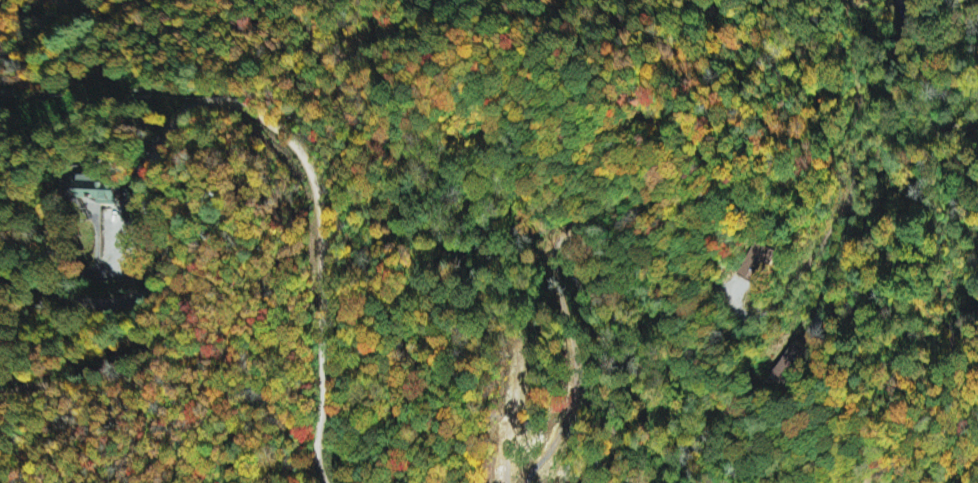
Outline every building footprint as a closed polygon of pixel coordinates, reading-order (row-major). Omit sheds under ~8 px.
[(98,204),(117,205),(118,184),(103,183),(103,176),(82,175),(80,197),(98,198),(98,204)] [(776,249),(754,241),(741,275),(764,284),(776,249)] [(775,375),(791,385),(810,352),(794,343),(775,375)]
